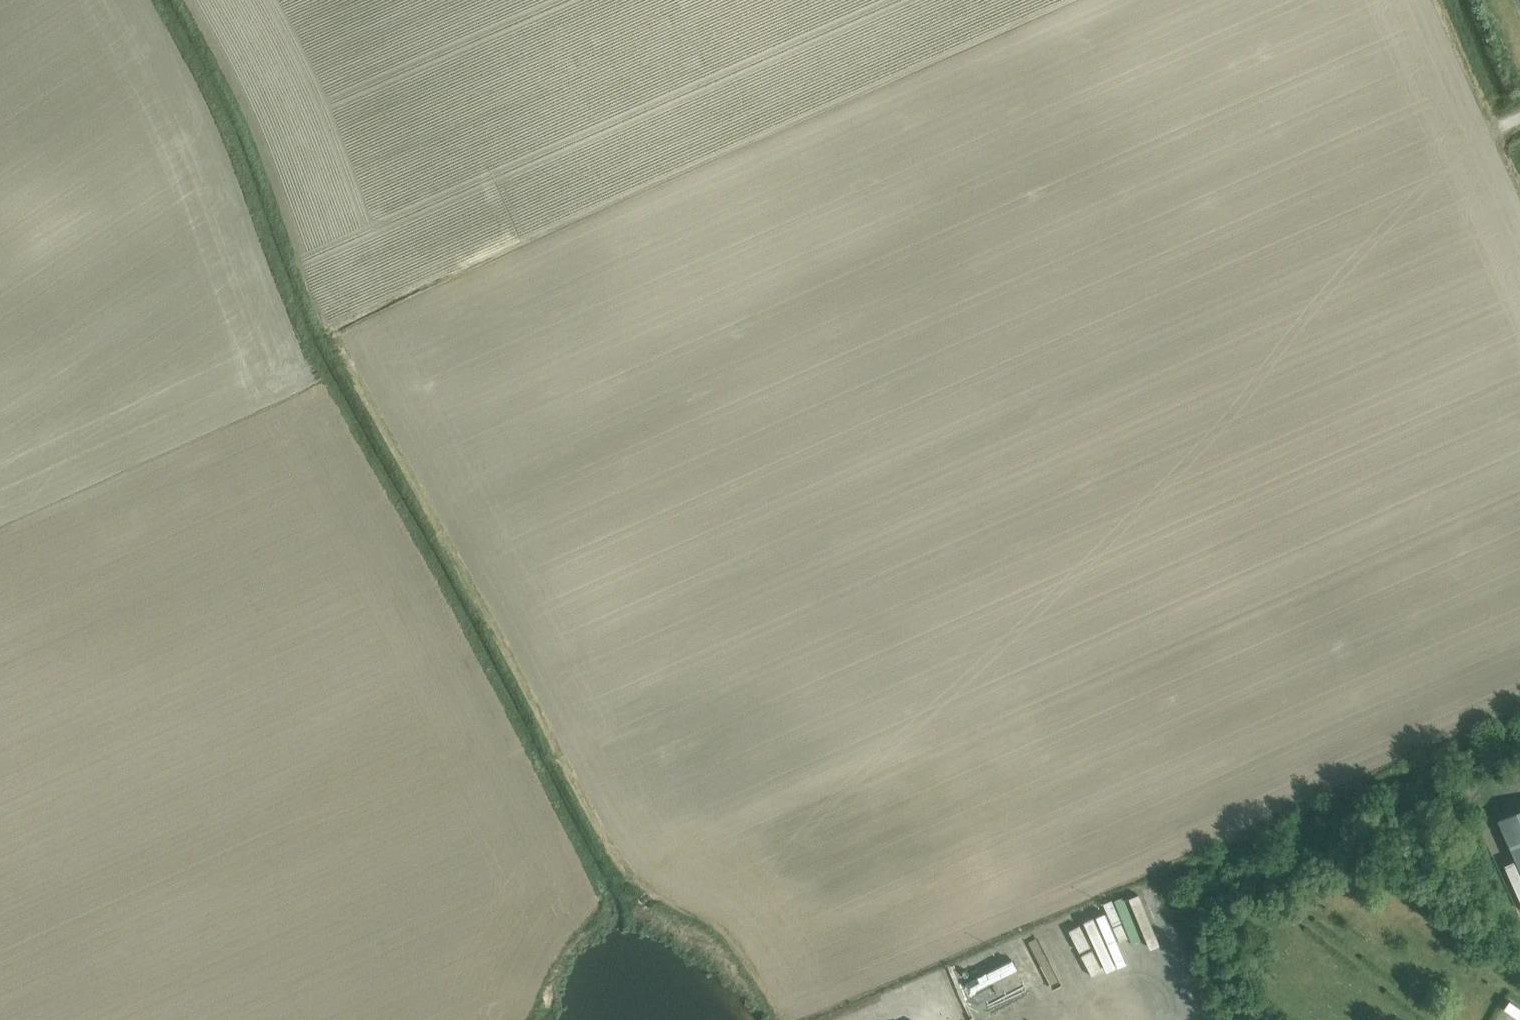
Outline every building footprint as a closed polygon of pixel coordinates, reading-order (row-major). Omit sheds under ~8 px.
[(1498,818),(1519,868),(1519,808),(1498,818)] [(1025,986),(1008,993),(1019,1019),(1038,1019),(1025,986)]
